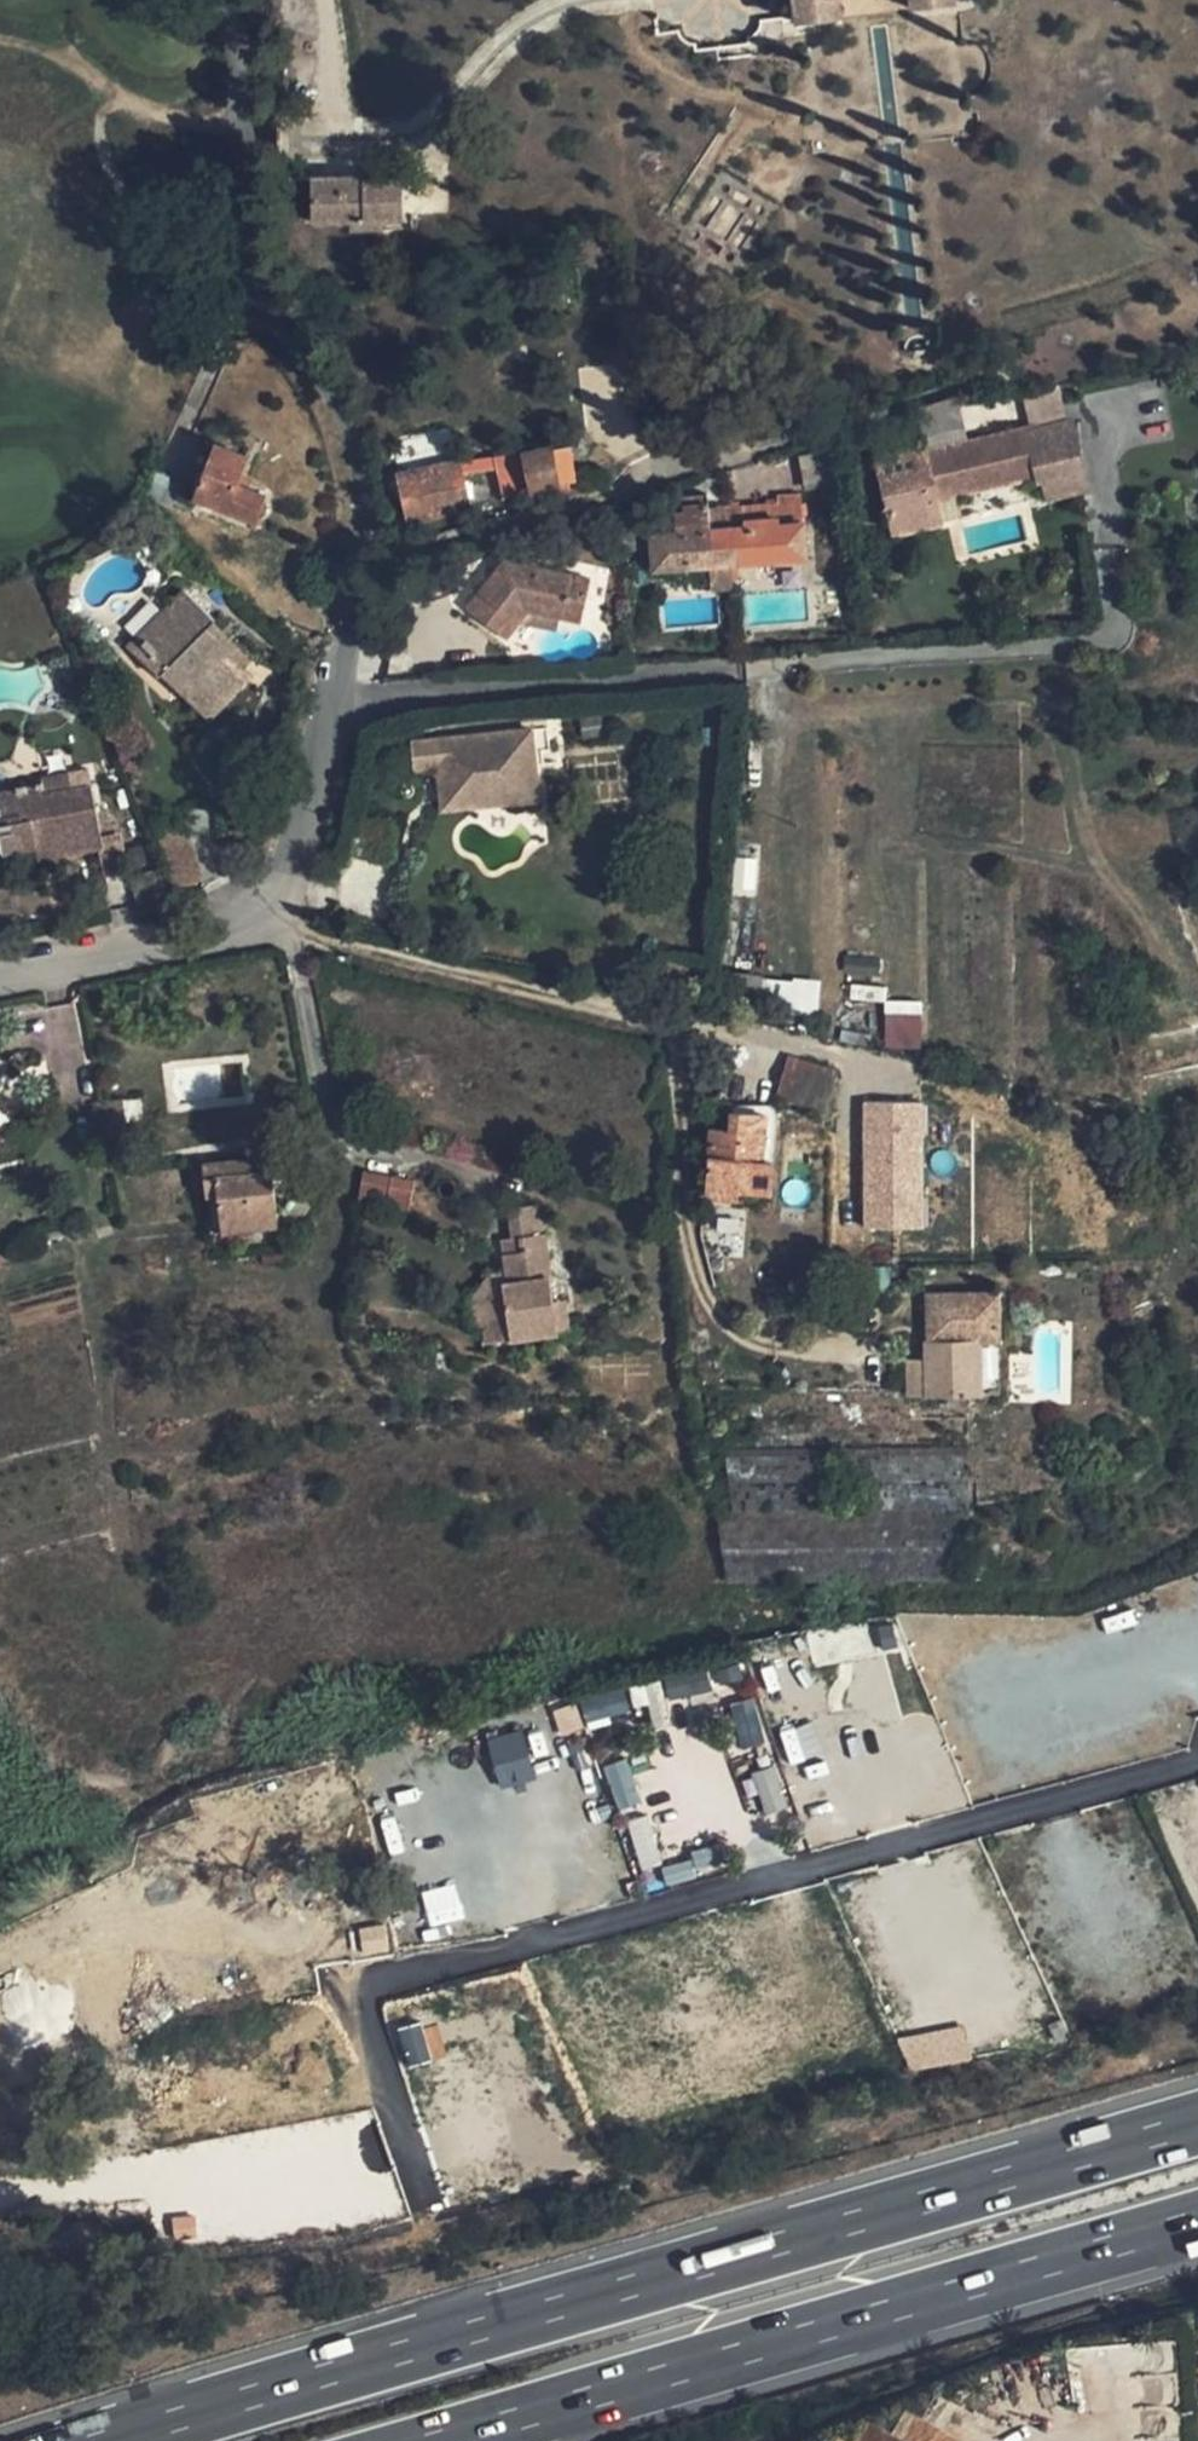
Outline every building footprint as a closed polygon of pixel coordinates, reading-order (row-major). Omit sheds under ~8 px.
[(796,24),(841,18),(838,0),(793,0),(796,24)] [(954,0),(911,0),(912,10),(955,5),(954,0)] [(363,177),(311,178),(311,222),(403,220),(403,180),(363,180),(363,177)] [(1057,390),(1024,396),(1031,432),(1063,425),(1057,390)] [(957,395),(913,409),(924,448),(926,448),(927,454),(969,444),(957,395)] [(925,448),(877,460),(895,534),(934,524),(929,501),(1034,476),(1035,481),(1044,479),(1048,497),(1083,489),(1079,472),(1081,471),(1070,423),(1031,432),(1024,434),(1024,432),(926,455),(925,448)] [(248,457),(217,444),(195,498),(254,522),(265,495),(237,484),(248,457)] [(570,446),(524,454),(532,490),(575,481),(570,446)] [(524,454),(496,459),(503,496),(532,490),(524,454)] [(458,462),(399,476),(409,523),(470,509),(458,462)] [(653,542),(655,570),(710,565),(713,592),(733,591),(731,564),(806,558),(801,496),(778,497),(778,504),(709,510),(708,494),(682,496),(683,512),(674,512),(675,522),(651,524),(653,542)] [(651,519),(618,522),(620,545),(653,542),(651,524),(651,519)] [(591,579),(505,560),(467,609),(506,640),(528,611),(560,618),(582,623),(591,579)] [(185,590),(140,636),(170,665),(162,674),(206,717),(251,672),(246,667),(207,628),(213,621),(215,620),(185,590)] [(528,611),(520,623),(558,631),(560,618),(528,611)] [(253,660),(213,621),(207,628),(246,667),(253,660)] [(170,665),(140,636),(128,647),(158,677),(162,674),(170,665)] [(539,800),(532,730),(451,738),(454,765),(442,766),(445,789),(465,787),(465,795),(518,790),(519,802),(539,800)] [(418,769),(442,766),(454,765),(451,738),(415,742),(418,769)] [(37,860),(98,849),(103,848),(101,835),(92,785),(42,794),(40,785),(0,793),(0,820),(1,826),(0,827),(0,855),(35,848),(37,860)] [(465,787),(445,789),(447,809),(519,802),(518,790),(465,795),(465,787)] [(182,821),(156,830),(174,890),(201,882),(182,821)] [(101,835),(103,848),(98,849),(104,878),(126,874),(118,831),(101,835)] [(845,955),(843,973),(878,976),(879,958),(845,955)] [(815,987),(725,979),(722,1008),(759,1011),(759,1006),(812,1011),(815,987)] [(884,1001),(885,988),(851,985),(850,998),(884,1001)] [(884,1001),(884,1048),(921,1048),(921,1001),(884,1001)] [(834,1070),(787,1056),(776,1097),(823,1111),(834,1070)] [(122,1100),(105,1102),(110,1139),(127,1137),(122,1100)] [(860,1102),(863,1230),(925,1229),(923,1101),(860,1102)] [(105,1102),(92,1104),(97,1141),(110,1139),(105,1102)] [(763,1161),(766,1115),(731,1113),(730,1131),(712,1129),(706,1197),(736,1200),(737,1191),(771,1193),(773,1162),(763,1161)] [(250,1160),(203,1164),(203,1169),(194,1170),(196,1183),(205,1182),(206,1196),(218,1195),(222,1231),(277,1226),(271,1170),(251,1172),(250,1160)] [(415,1181),(364,1171),(359,1200),(410,1209),(415,1181)] [(540,1205),(508,1210),(512,1239),(503,1241),(508,1283),(505,1284),(494,1299),(495,1311),(485,1325),(488,1343),(559,1332),(540,1205)] [(469,1304),(473,1327),(485,1325),(495,1311),(494,1299),(505,1284),(508,1283),(507,1273),(491,1275),(469,1304)] [(997,1295),(928,1296),(930,1342),(925,1342),(926,1360),(907,1361),(908,1396),(982,1394),(981,1339),(998,1339),(997,1295)] [(559,1332),(570,1331),(565,1299),(554,1301),(559,1332)] [(722,1521),(722,1581),(951,1578),(950,1452),(895,1453),(896,1476),(943,1476),(943,1500),(909,1500),(909,1531),(916,1531),(916,1554),(886,1554),(885,1507),(772,1508),(772,1501),(804,1501),(803,1453),(730,1454),(731,1521),(722,1521)] [(666,1680),(668,1697),(708,1692),(706,1676),(666,1680)] [(585,1725),(629,1715),(623,1688),(579,1698),(585,1725)] [(755,1699),(729,1705),(739,1748),(764,1743),(755,1699)] [(487,1738),(500,1789),(536,1779),(523,1729),(487,1738)] [(626,1760),(604,1767),(617,1812),(639,1805),(626,1760)] [(751,1774),(760,1815),(787,1808),(778,1768),(751,1774)] [(629,1823),(639,1869),(659,1864),(648,1818),(629,1823)] [(454,1883),(421,1890),(428,1924),(461,1917),(454,1883)] [(898,2038),(906,2073),(972,2059),(964,2023),(898,2038)] [(441,2058),(438,2024),(401,2028),(404,2062),(441,2058)] [(173,2238),(196,2235),(193,2214),(170,2217),(173,2238)] [(955,2438),(903,2410),(890,2434),(868,2422),(858,2440),(953,2440),(955,2438)]
